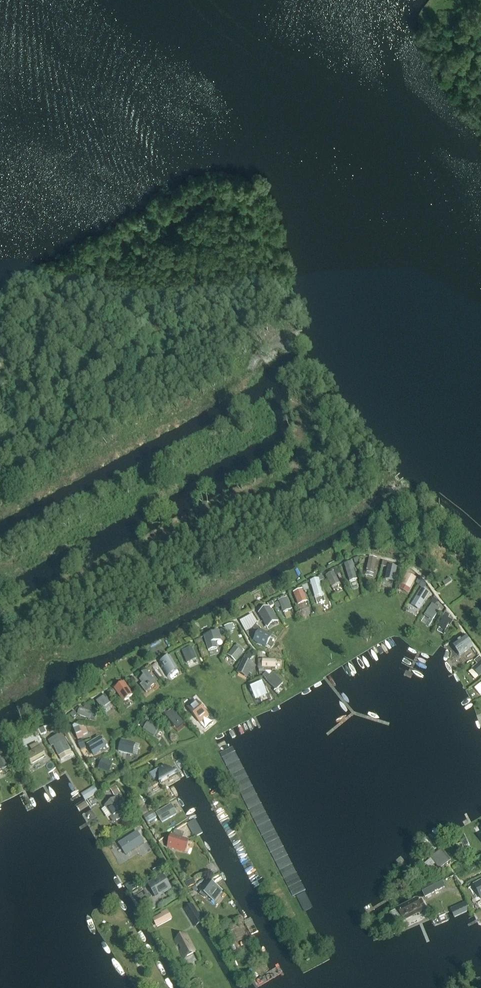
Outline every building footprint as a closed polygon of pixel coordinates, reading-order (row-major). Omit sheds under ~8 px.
[(368,572),(374,574),(377,558),(370,557),(367,569),(368,570),(368,572)] [(357,581),(352,563),(344,566),(350,583),(357,581)] [(388,566),(385,580),(395,583),(398,568),(388,566)] [(340,584),(334,572),(325,577),(332,588),(340,584)] [(407,574),(401,585),(411,590),(417,579),(407,574)] [(320,582),(319,579),(310,582),(315,598),(324,595),(320,582)] [(308,602),(303,589),(293,593),(298,606),(308,602)] [(422,589),(412,605),(420,610),(429,594),(422,589)] [(293,609),(288,597),(280,601),(284,612),(293,609)] [(432,604),(424,616),(432,622),(441,610),(432,604)] [(276,621),(269,608),(259,614),(262,620),(264,619),(268,626),(276,621)] [(446,628),(449,623),(451,624),(453,621),(449,618),(451,615),(445,611),(441,618),(443,620),(440,624),(446,628)] [(240,622),(245,632),(252,628),(256,632),(260,628),(254,624),(258,621),(254,614),(240,622)] [(219,631),(212,633),(212,635),(204,637),(208,651),(218,648),(216,642),(222,640),(219,631)] [(272,637),(259,631),(254,642),(266,648),(272,637)] [(465,637),(456,644),(463,654),(472,647),(465,637)] [(237,645),(228,656),(236,663),(245,652),(237,645)] [(197,659),(192,647),(182,651),(187,664),(197,659)] [(169,656),(159,662),(167,676),(175,666),(169,656)] [(474,661),(478,665),(472,670),(479,678),(480,676),(480,658),(479,656),(474,661)] [(277,661),(262,660),(262,669),(271,669),(276,669),(277,661)] [(243,661),(237,674),(247,679),(249,674),(252,675),(256,665),(243,661)] [(151,687),(156,683),(147,670),(141,674),(143,677),(140,679),(143,682),(140,684),(146,692),(151,688),(151,687)] [(273,674),(271,677),(267,673),(262,677),(275,690),(282,684),(273,674)] [(268,695),(261,681),(250,686),(256,700),(268,695)] [(132,698),(124,685),(116,690),(124,703),(132,698)] [(105,699),(103,697),(96,701),(102,710),(112,703),(107,698),(105,699)] [(210,716),(197,700),(187,708),(200,724),(210,716)] [(84,708),(80,707),(77,715),(90,720),(95,708),(86,705),(84,708)] [(182,721),(172,710),(168,713),(166,711),(163,714),(174,728),(182,721)] [(155,723),(150,719),(143,730),(155,737),(160,728),(154,725),(155,723)] [(88,733),(86,729),(76,726),(73,728),(78,740),(84,737),(83,736),(88,733)] [(44,728),(38,730),(41,736),(47,734),(44,728)] [(71,751),(63,734),(49,741),(51,747),(53,746),(59,756),(71,751)] [(100,752),(99,751),(104,748),(100,739),(89,745),(94,755),(100,752)] [(136,744),(122,740),(118,752),(133,756),(136,744)] [(20,742),(13,746),(16,752),(23,748),(20,742)] [(45,756),(38,743),(30,747),(33,752),(27,756),(31,764),(45,756)] [(8,768),(15,765),(9,751),(2,754),(0,755),(0,772),(8,768)] [(113,763),(102,759),(98,769),(110,774),(113,763)] [(159,773),(151,778),(154,782),(160,779),(160,784),(178,774),(163,765),(159,767),(159,773)] [(94,785),(82,794),(86,800),(99,791),(94,785)] [(110,790),(114,797),(120,793),(116,786),(110,790)] [(114,823),(127,814),(117,799),(106,807),(113,816),(110,818),(114,823)] [(158,814),(163,823),(176,815),(171,806),(158,814)] [(147,822),(147,823),(157,817),(154,812),(144,817),(147,822)] [(184,851),(187,841),(182,839),(183,833),(175,831),(174,835),(171,834),(168,845),(184,851)] [(144,844),(137,832),(119,844),(126,856),(144,844)] [(458,835),(467,855),(471,853),(463,833),(458,835)] [(452,861),(443,849),(430,858),(439,870),(452,861)] [(156,876),(166,870),(163,865),(153,871),(156,876)] [(172,890),(163,875),(147,885),(157,900),(172,890)] [(426,898),(447,887),(442,877),(421,888),(426,898)] [(223,892),(208,881),(200,892),(215,903),(223,892)] [(397,910),(391,913),(395,921),(401,917),(402,919),(422,909),(423,912),(427,910),(422,901),(418,903),(416,899),(397,909),(397,910)] [(152,902),(139,910),(144,917),(156,909),(152,902)] [(466,902),(451,909),(455,918),(470,911),(466,902)] [(204,921),(194,903),(185,909),(196,926),(204,921)] [(161,913),(162,915),(153,919),(157,928),(172,920),(167,910),(161,913)] [(244,940),(237,927),(230,931),(237,945),(244,940)] [(228,931),(221,935),(224,940),(230,937),(228,931)] [(196,954),(186,934),(175,941),(185,959),(196,954)]
